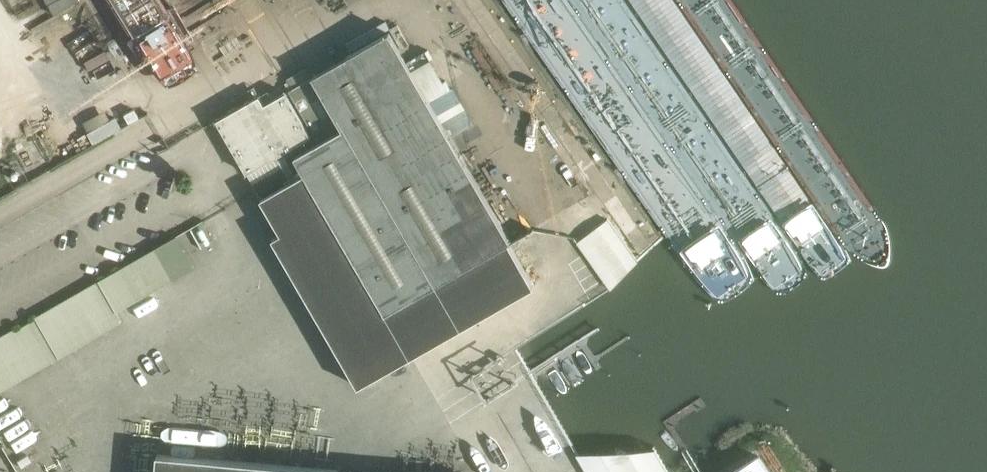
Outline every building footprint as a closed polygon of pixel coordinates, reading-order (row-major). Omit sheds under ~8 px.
[(290,89),(320,141),(296,155),(306,174),(260,197),(279,230),(270,239),(360,385),(534,284),(390,31),(290,89)] [(259,95),(217,119),(248,172),(312,136),(286,91),(264,104),(259,95)] [(158,453),(156,471),(368,471),(158,453)] [(759,455),(733,471),(770,471),(759,455)]
